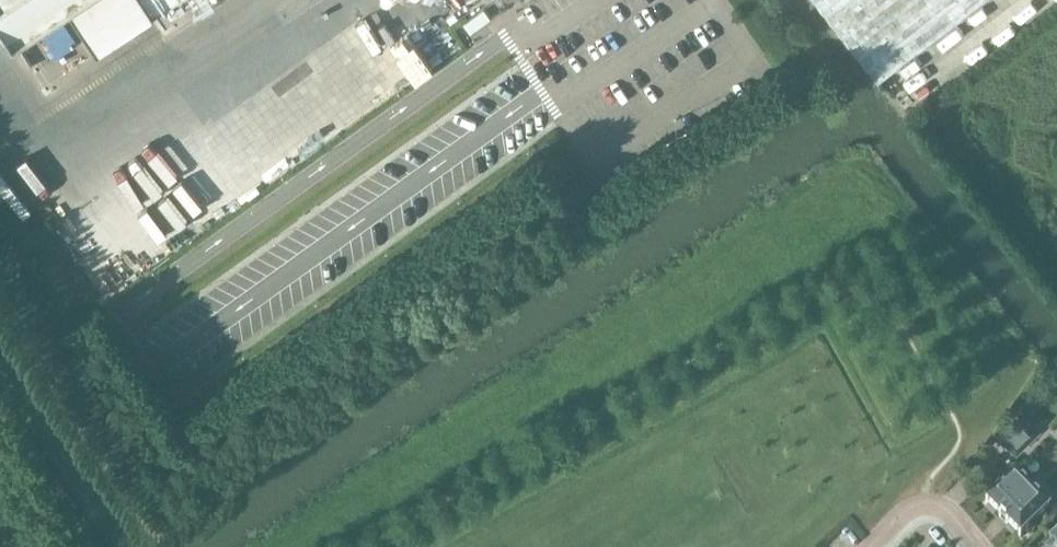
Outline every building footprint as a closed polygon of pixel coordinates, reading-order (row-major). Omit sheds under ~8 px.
[(4,23),(14,38),(67,2),(99,50),(155,13),(174,0),(0,0),(0,17),(4,23)] [(878,80),(982,0),(816,0),(878,80)] [(1022,410),(998,433),(1017,452),(1040,429),(1022,410)] [(988,501),(987,502),(988,504),(988,503),(1020,535),(1020,536),(1021,537),(1022,536),(1048,510),(1050,509),(1048,508),(1038,498),(1041,495),(1030,483),(1027,486),(1016,476),(1017,476),(1015,474),(1014,476),(988,501)]
